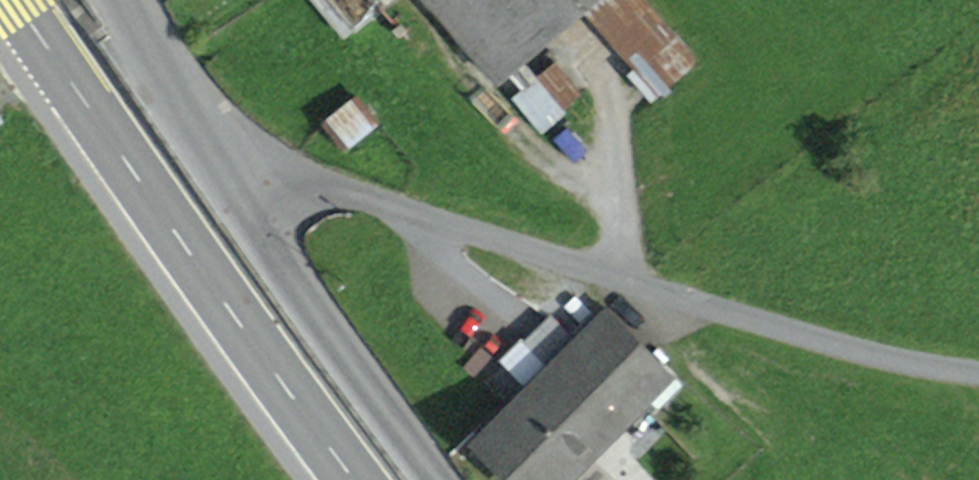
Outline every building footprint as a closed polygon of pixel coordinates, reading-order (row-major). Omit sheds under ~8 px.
[(471,50),(495,77),(580,4),(658,94),(697,60),(645,0),(453,0),(486,38),(471,50)] [(512,98),(538,129),(581,93),(555,62),(512,98)] [(330,120),(349,143),(377,121),(358,98),(330,120)] [(546,360),(607,422),(644,386),(660,401),(679,382),(602,306),(571,337),(552,317),(527,342),(546,360)] [(522,479),(549,479),(571,458),(595,434),(607,422),(546,360),(474,431),(522,479)] [(571,458),(579,465),(603,442),(595,434),(571,458)]
